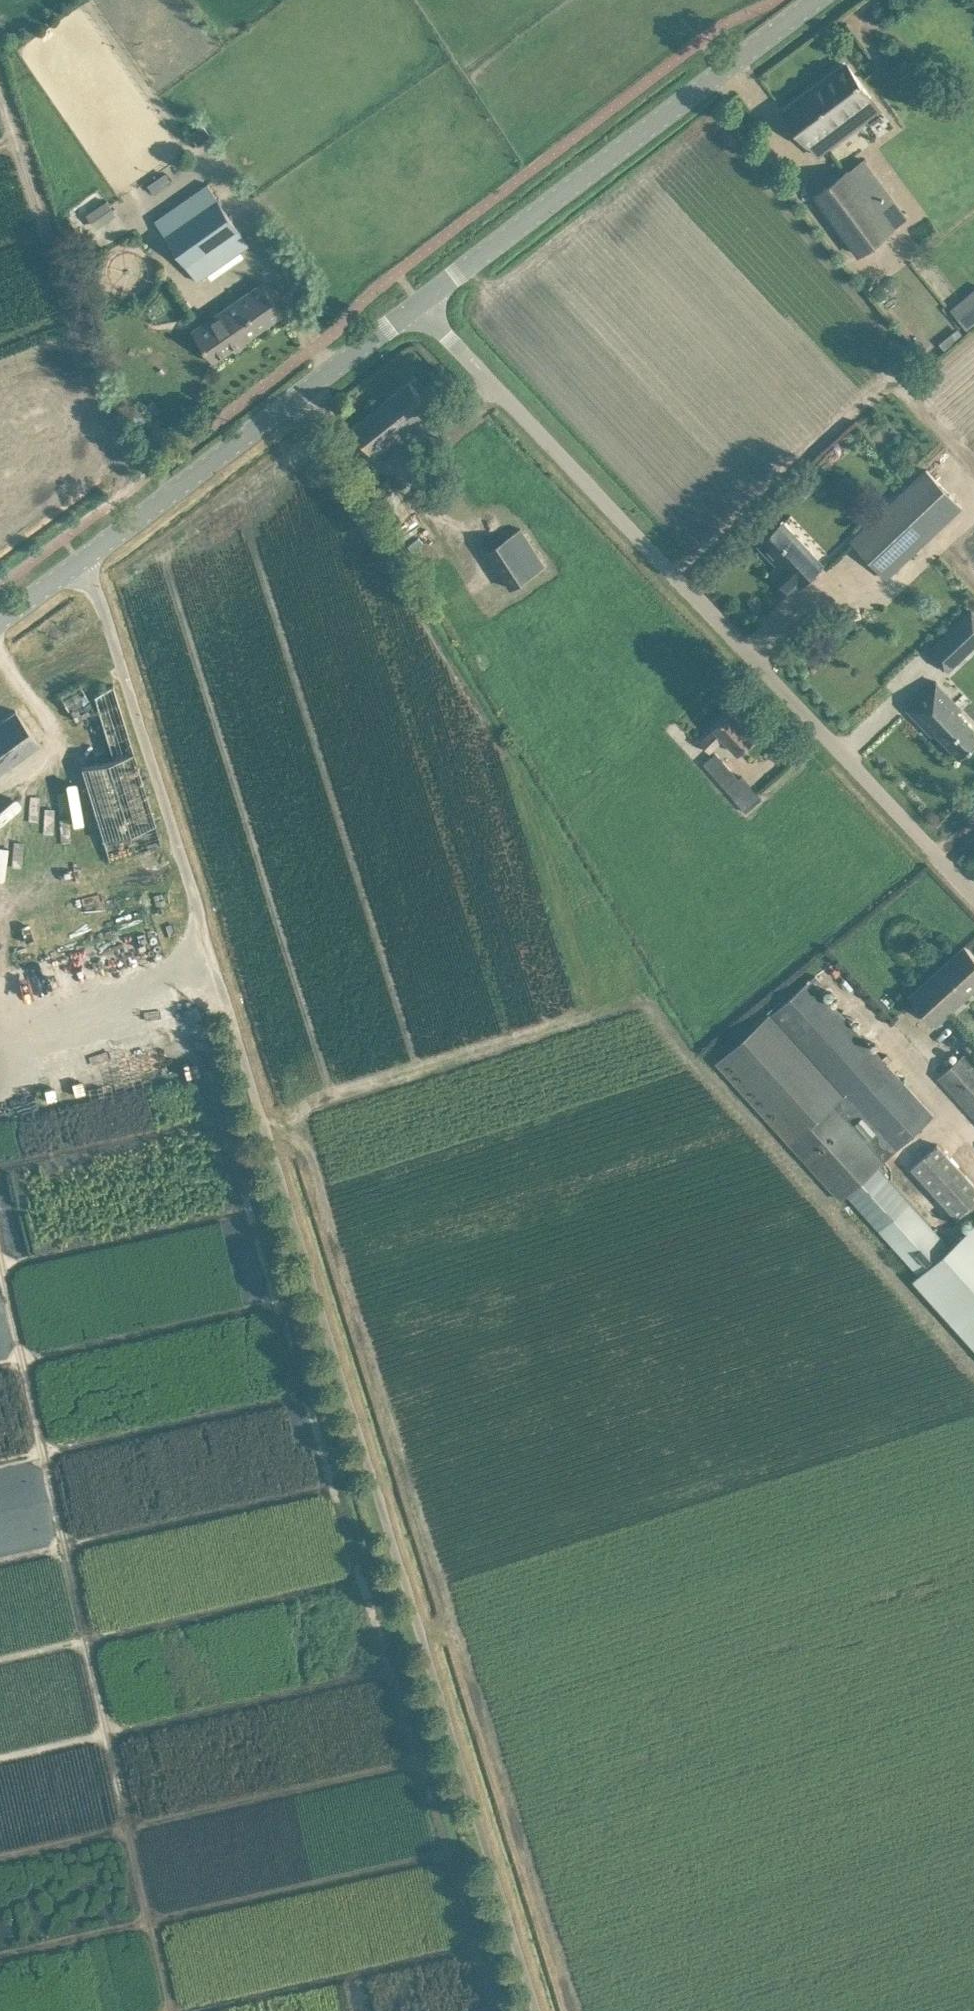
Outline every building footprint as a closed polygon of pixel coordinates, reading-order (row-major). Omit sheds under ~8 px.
[(879,104),(848,64),(785,111),(816,153),(832,141),(825,131),(858,106),(865,115),(879,104)] [(815,195),(859,252),(906,215),(861,158),(815,195)] [(156,178),(149,183),(155,193),(163,188),(156,178)] [(209,181),(156,218),(198,278),(250,243),(209,181)] [(228,305),(249,337),(284,313),(263,281),(228,305)] [(950,308),(967,328),(973,322),(973,289),(950,308)] [(192,329),(214,361),(249,337),(228,305),(192,329)] [(410,381),(352,426),(374,455),(432,409),(410,381)] [(149,418),(142,409),(133,416),(140,425),(149,418)] [(155,429),(148,434),(156,444),(162,438),(155,429)] [(853,540),(890,577),(969,501),(933,461),(853,540)] [(760,544),(779,564),(772,571),(791,591),(798,584),(799,585),(814,571),(823,564),(783,522),(774,530),(760,544)] [(521,527),(504,538),(488,549),(512,588),(546,566),(521,527)] [(971,615),(969,613),(928,652),(930,654),(934,659),(939,655),(950,667),(973,644),(973,618),(971,615)] [(162,845),(161,841),(113,684),(94,695),(114,757),(81,767),(109,860),(162,845)] [(957,711),(953,715),(941,703),(948,697),(944,693),(937,687),(938,687),(935,684),(909,708),(912,712),(913,711),(921,720),(927,727),(931,724),(960,754),(973,741),(973,728),(957,711)] [(0,720),(0,770),(38,742),(15,709),(0,720)] [(737,753),(741,750),(756,736),(732,710),(717,724),(700,742),(710,751),(723,739),(737,753)] [(716,751),(704,762),(747,811),(763,798),(743,774),(739,777),(716,751)] [(950,958),(913,993),(938,1021),(973,988),(973,954),(965,944),(950,958)] [(717,1060),(841,1198),(935,1114),(816,984),(821,979),(815,972),(717,1060)] [(937,1077),(973,1117),(973,1064),(964,1053),(937,1077)] [(108,1054),(83,1060),(87,1078),(112,1073),(108,1054)] [(973,1201),(973,1182),(938,1142),(911,1167),(957,1217),(973,1201)] [(848,1193),(920,1273),(913,1278),(973,1346),(973,1224),(950,1245),(878,1165),(848,1193)]
